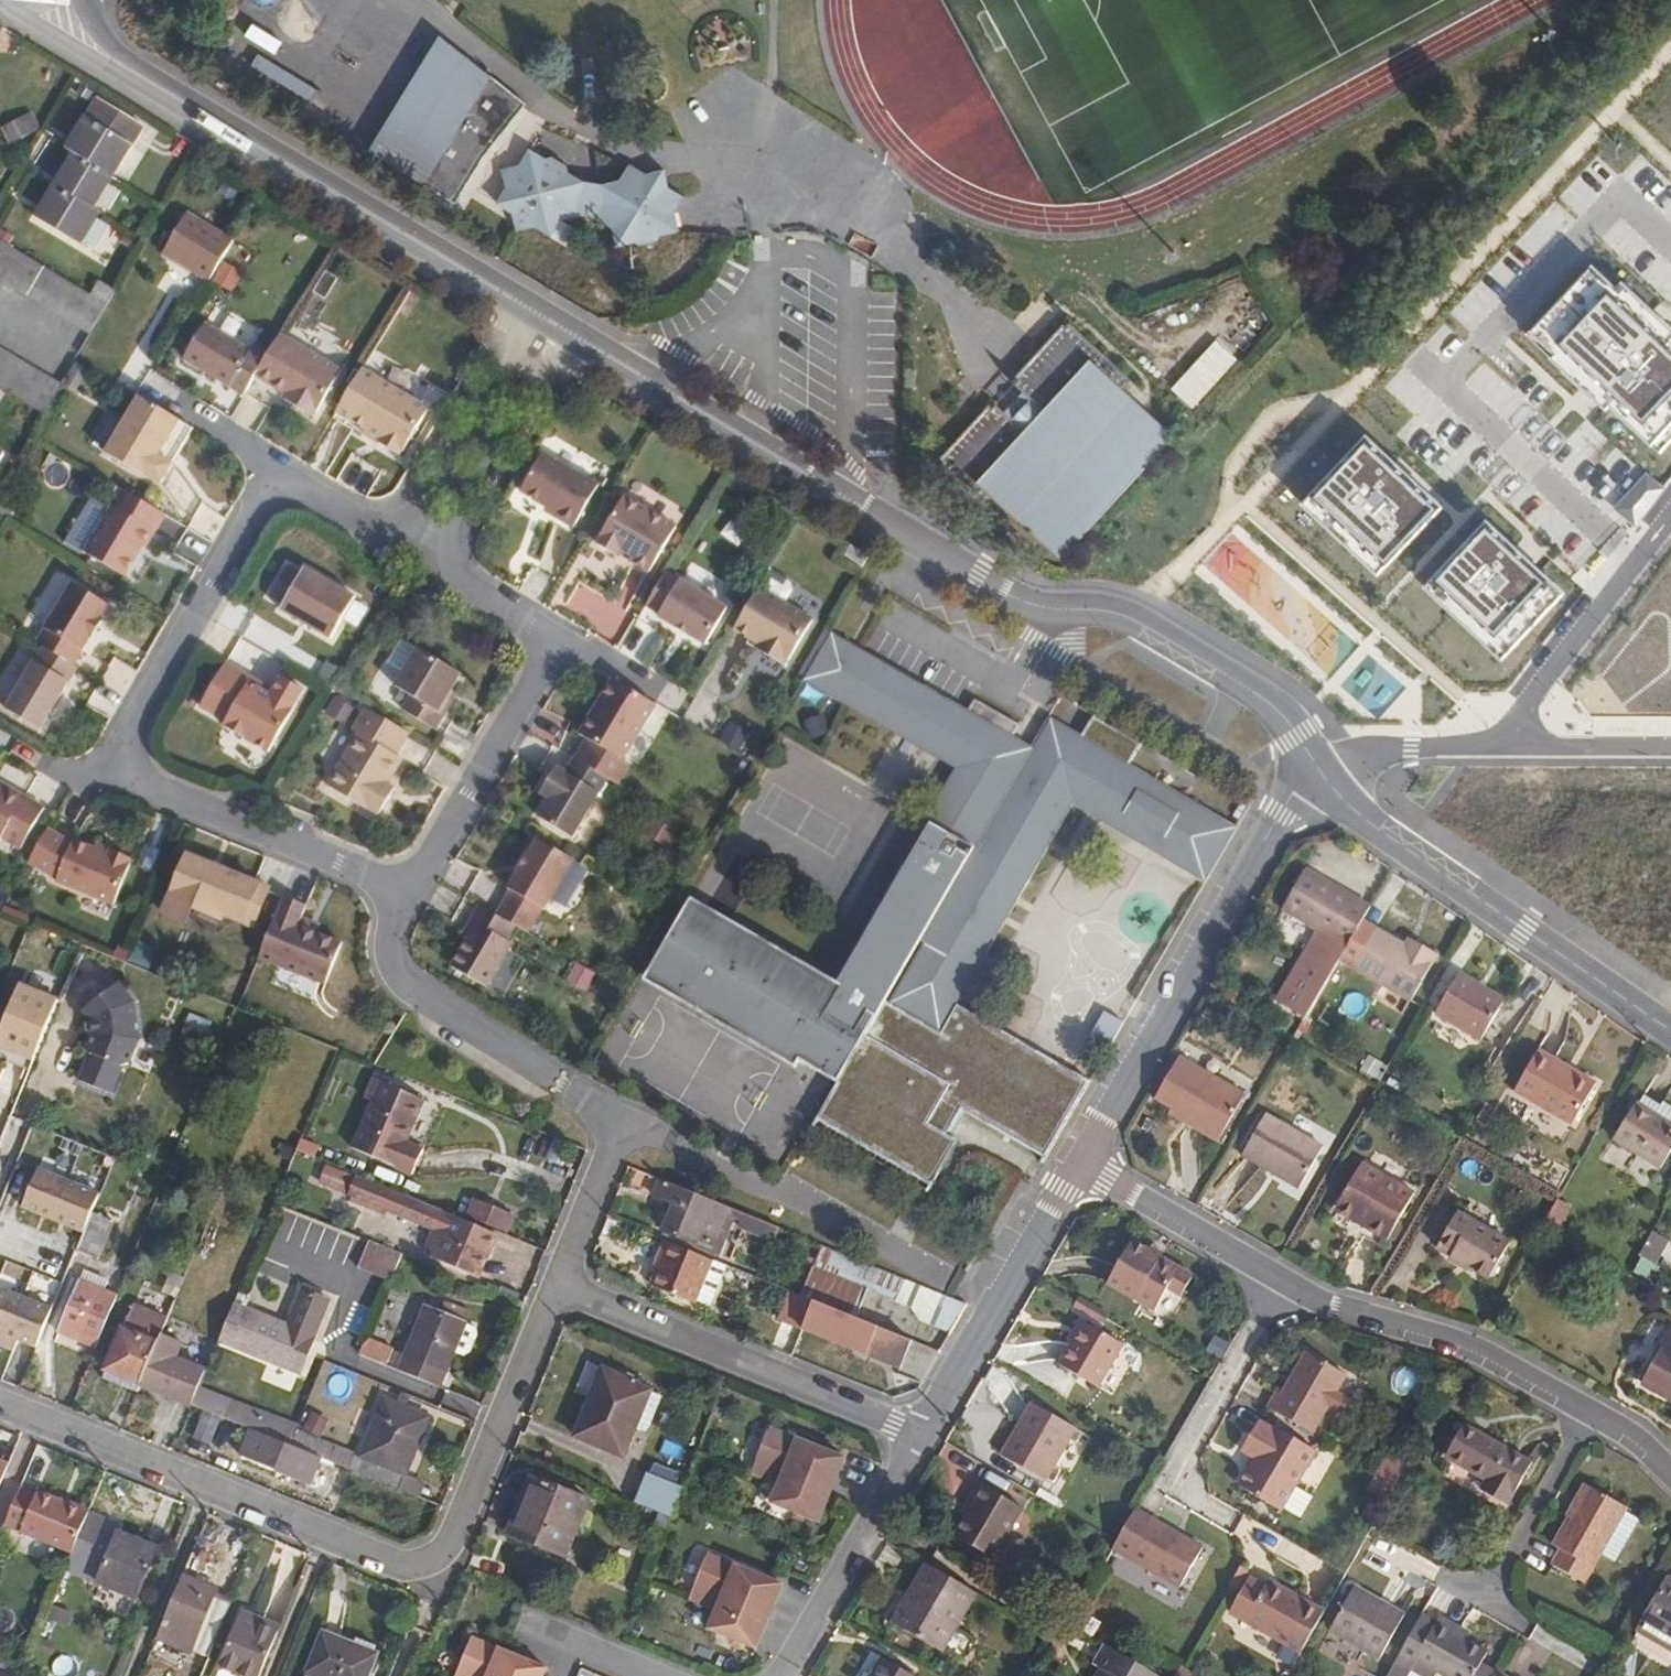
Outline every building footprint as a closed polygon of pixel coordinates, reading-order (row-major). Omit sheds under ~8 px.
[(448,69),(430,58),(366,167),(445,215),(474,167),(514,114),(451,66),(448,69)] [(57,180),(38,212),(84,239),(103,207),(98,203),(116,172),(145,122),(98,94),(69,144),(75,149),(57,180)] [(508,187),(497,204),(513,215),(515,233),(536,228),(549,236),(558,222),(568,219),(589,219),(607,223),(616,229),(619,245),(637,242),(645,245),(654,246),(663,236),(678,234),(674,213),(683,201),(666,191),(662,172),(642,176),(631,170),(622,183),(601,183),(587,179),(565,170),(565,165),(550,157),(547,160),(533,151),(522,167),(505,169),(508,187)] [(187,213),(163,254),(209,281),(233,241),(187,213)] [(119,277),(100,275),(91,289),(0,236),(0,272),(91,325),(119,277)] [(232,295),(241,272),(224,265),(215,289),(232,295)] [(1542,344),(1670,446),(1670,322),(1602,268),(1542,344)] [(204,324),(184,359),(244,395),(255,376),(268,354),(253,346),(251,352),(204,324)] [(1037,468),(1011,443),(977,414),(934,461),(994,516),(1003,506),(1055,551),(1162,434),(1112,388),(1119,382),(1058,326),(1017,372),(1049,402),(1076,426),(1037,468)] [(268,354),(255,376),(288,396),(297,401),(294,406),(314,417),(317,413),(318,413),(342,372),(280,335),(268,354)] [(1216,335),(1171,384),(1192,403),(1237,355),(1216,335)] [(42,407),(60,379),(0,344),(0,383),(42,407)] [(428,410),(362,370),(337,412),(382,439),(379,443),(399,455),(401,451),(403,452),(428,410)] [(190,427),(136,394),(103,449),(143,474),(144,472),(158,481),(190,427)] [(297,401),(288,396),(285,401),(294,406),(297,401)] [(1049,402),(1011,443),(1037,468),(1076,426),(1049,402)] [(1367,431),(1305,501),(1379,572),(1441,506),(1367,431)] [(599,486),(543,453),(521,491),(558,513),(556,517),(574,528),(599,486)] [(121,488),(111,506),(84,553),(124,576),(140,546),(143,547),(153,530),(163,513),(121,488)] [(676,528),(624,497),(600,537),(602,538),(598,545),(616,556),(620,549),(633,557),(630,561),(634,563),(631,568),(645,576),(648,571),(650,573),(676,528)] [(1485,516),(1426,585),(1499,657),(1563,590),(1485,516)] [(867,554),(851,546),(845,556),(861,564),(867,554)] [(301,576),(287,568),(266,603),(330,639),(354,598),(304,570),(301,576)] [(705,646),(726,610),(680,582),(665,573),(646,607),(659,615),(658,618),(705,646)] [(42,646),(73,665),(90,636),(92,637),(102,620),(100,619),(108,605),(72,582),(35,642),(42,646)] [(759,589),(734,630),(758,643),(766,648),(763,653),(782,664),(785,659),(786,660),(811,619),(759,589)] [(826,631),(797,681),(843,707),(847,704),(887,729),(915,681),(875,659),(871,665),(844,651),(849,643),(826,631)] [(766,648),(758,643),(755,648),(763,653),(766,648)] [(73,665),(42,646),(6,709),(40,730),(77,667),(73,665)] [(411,696),(403,711),(436,730),(454,700),(444,695),(457,672),(418,649),(396,687),(411,696)] [(262,691),(260,684),(225,664),(200,707),(225,722),(222,726),(268,752),(287,719),(286,719),(303,690),(281,677),(273,691),(270,696),(262,691)] [(653,703),(613,679),(593,712),(600,716),(587,738),(622,759),(654,704),(653,703)] [(915,681),(887,729),(895,734),(900,725),(995,780),(955,846),(924,829),(829,993),(833,996),(815,1026),(754,1125),(918,1223),(949,1170),(927,1158),(942,1134),(1026,1183),(1071,1107),(1055,1097),(1049,1106),(1029,1094),(1035,1085),(1018,1075),(1013,1084),(992,1072),(997,1063),(980,1053),(974,1062),(932,1036),(930,1039),(876,1008),(909,949),(965,981),(977,961),(968,956),(991,919),(999,923),(1009,906),(1001,901),(1026,861),(1034,864),(1043,849),(1036,844),(1050,820),(1189,903),(1233,832),(1130,773),(1144,748),(1095,721),(1083,741),(1051,721),(1029,758),(1010,749),(1018,732),(973,705),(964,719),(919,693),(922,687),(915,681)] [(273,691),(260,684),(262,691),(270,696),(273,691)] [(408,734),(366,708),(353,731),(358,734),(327,786),(371,812),(372,811),(379,815),(390,796),(383,792),(387,785),(403,759),(395,755),(408,734)] [(600,716),(593,712),(580,734),(587,738),(600,716)] [(895,734),(892,741),(948,773),(919,825),(924,829),(955,846),(995,780),(900,725),(895,734)] [(572,837),(607,777),(574,758),(566,772),(557,766),(545,787),(554,793),(551,798),(540,817),(572,837)] [(387,785),(383,792),(390,796),(395,789),(387,785)] [(0,787),(0,839),(2,836),(21,847),(44,808),(25,797),(23,800),(0,787)] [(554,793),(545,787),(541,793),(551,798),(554,793)] [(71,842),(48,829),(28,861),(56,878),(56,879),(114,902),(129,862),(127,861),(128,856),(110,849),(108,853),(93,847),(72,839),(71,842)] [(511,890),(496,915),(514,925),(527,932),(541,907),(544,909),(573,858),(537,838),(508,888),(511,890)] [(94,843),(93,847),(108,853),(110,849),(94,843)] [(269,888),(187,854),(171,892),(222,913),(228,898),(242,904),(236,919),(252,926),(269,888)] [(1275,997),(1307,1017),(1360,926),(1367,913),(1354,905),(1355,903),(1305,875),(1281,916),(1312,934),(1275,997)] [(307,906),(283,896),(258,956),(325,984),(342,944),(298,926),(307,906)] [(228,898),(222,913),(236,919),(242,904),(228,898)] [(496,915),(479,905),(470,921),(476,924),(469,937),(452,967),(486,987),(512,942),(506,939),(514,925),(496,915)] [(476,924),(470,921),(463,934),(469,937),(476,924)] [(1337,964),(1409,1006),(1435,960),(1416,949),(1411,955),(1360,926),(1337,964)] [(932,1036),(965,981),(909,949),(876,1008),(930,1039),(932,1036)] [(1218,972),(1210,987),(1220,992),(1229,977),(1218,972)] [(1458,979),(1434,1019),(1482,1046),(1504,1006),(1458,979)] [(98,994),(72,1076),(117,1090),(144,1009),(98,994)] [(1076,1021),(1101,1032),(1112,1009),(1086,997),(1076,1021)] [(189,1022),(180,1042),(204,1052),(212,1031),(189,1022)] [(0,1036),(0,1102),(15,1108),(40,1048),(1,1032),(0,1036)] [(1536,1054),(1513,1096),(1570,1129),(1593,1087),(1536,1054)] [(1155,1100),(1172,1111),(1191,1121),(1188,1127),(1217,1144),(1244,1097),(1178,1060),(1155,1100)] [(375,1101),(356,1147),(418,1171),(428,1146),(410,1139),(427,1097),(377,1077),(368,1098),(375,1101)] [(1628,1104),(1670,1126),(1670,1110),(1657,1102),(1655,1107),(1633,1095),(1628,1104)] [(1628,1104),(1610,1136),(1659,1164),(1670,1143),(1670,1126),(1628,1104)] [(1191,1121),(1172,1111),(1170,1116),(1188,1127),(1191,1121)] [(1266,1119),(1241,1160),(1298,1194),(1322,1152),(1266,1119)] [(1359,1166),(1331,1214),(1384,1244),(1412,1196),(1359,1166)] [(38,1168),(23,1206),(85,1231),(93,1210),(100,1193),(38,1168)] [(731,1205),(659,1176),(652,1192),(671,1199),(668,1206),(671,1207),(662,1226),(697,1241),(701,1233),(716,1238),(731,1205)] [(398,1213),(405,1197),(357,1177),(347,1199),(379,1212),(381,1207),(398,1213)] [(462,1190),(454,1211),(468,1218),(469,1216),(508,1233),(516,1212),(462,1190)] [(441,1211),(405,1197),(398,1213),(433,1227),(441,1211)] [(85,1231),(77,1250),(101,1261),(118,1221),(93,1210),(85,1231)] [(481,1270),(496,1233),(441,1211),(426,1247),(481,1270)] [(1454,1213),(1435,1247),(1449,1255),(1447,1257),(1486,1279),(1507,1244),(1454,1213)] [(406,1252),(357,1232),(345,1262),(394,1281),(406,1252)] [(672,1242),(666,1238),(654,1268),(660,1271),(672,1242)] [(672,1242),(660,1271),(654,1287),(698,1305),(717,1259),(672,1242)] [(1146,1259),(1149,1254),(1130,1243),(1105,1286),(1154,1315),(1166,1292),(1180,1300),(1192,1278),(1159,1259),(1156,1264),(1146,1259)] [(1155,1245),(1149,1254),(1146,1259),(1156,1264),(1159,1259),(1164,1250),(1155,1245)] [(820,1266),(807,1296),(823,1303),(862,1319),(874,1287),(820,1266)] [(60,1329),(97,1344),(118,1295),(80,1280),(60,1329)] [(0,1286),(0,1331),(38,1346),(53,1308),(0,1286)] [(235,1302),(219,1339),(301,1371),(331,1302),(304,1291),(290,1324),(235,1301),(235,1302)] [(865,1341),(872,1322),(862,1319),(823,1303),(819,1319),(838,1327),(837,1330),(865,1341)] [(102,1387),(135,1401),(142,1384),(162,1334),(168,1318),(134,1305),(102,1387)] [(432,1309),(405,1371),(455,1390),(462,1375),(449,1371),(473,1313),(452,1306),(447,1315),(432,1309)] [(1065,1344),(1071,1347),(1083,1325),(1077,1322),(1065,1344)] [(480,1329),(468,1324),(457,1352),(468,1357),(474,1353),(482,1336),(480,1329)] [(1083,1325),(1071,1347),(1058,1369),(1096,1391),(1121,1347),(1083,1325)] [(1641,1382),(1670,1399),(1670,1331),(1670,1330),(1641,1382)] [(162,1334),(142,1384),(190,1403),(204,1369),(176,1358),(183,1342),(162,1334)] [(394,1350),(370,1340),(365,1354),(389,1364),(394,1350)] [(1274,1393),(1266,1410),(1312,1436),(1344,1377),(1304,1355),(1280,1396),(1274,1393)] [(622,1456),(636,1423),(650,1391),(650,1390),(603,1370),(575,1436),(622,1456)] [(205,1373),(193,1403),(205,1408),(215,1412),(220,1396),(205,1390),(211,1375),(205,1373)] [(650,1391),(636,1423),(647,1428),(660,1396),(650,1391)] [(299,1430),(300,1428),(220,1396),(215,1412),(222,1415),(256,1429),(293,1444),(299,1430)] [(402,1488),(409,1471),(430,1417),(387,1399),(364,1454),(356,1451),(355,1453),(350,1468),(402,1488)] [(1018,1436),(1004,1460),(1044,1483),(1073,1429),(1030,1404),(1013,1434),(1018,1436)] [(215,1412),(205,1408),(194,1434),(211,1441),(222,1415),(215,1412)] [(1253,1462),(1238,1490),(1281,1514),(1314,1452),(1272,1428),(1269,1431),(1256,1424),(1239,1454),(1253,1462)] [(845,1459),(770,1427),(756,1461),(782,1472),(778,1482),(770,1501),(817,1521),(845,1459)] [(293,1444),(256,1429),(246,1454),(312,1481),(322,1456),(293,1444)] [(293,1444),(322,1456),(332,1460),(338,1446),(299,1430),(293,1444)] [(1461,1431),(1442,1465),(1481,1488),(1476,1497),(1502,1512),(1527,1468),(1461,1431)] [(1000,1457),(1004,1460),(1018,1436),(1013,1434),(1000,1457)] [(355,1453),(338,1446),(332,1460),(350,1467),(350,1468),(355,1453)] [(1396,1484),(1405,1466),(1386,1456),(1376,1473),(1396,1484)] [(751,1470),(778,1482),(782,1472),(756,1461),(751,1470)] [(402,1488),(420,1496),(426,1479),(409,1471),(402,1488)] [(1396,1484),(1376,1473),(1367,1493),(1385,1503),(1392,1491),(1396,1484)] [(657,1513),(672,1519),(679,1498),(684,1487),(648,1474),(635,1504),(657,1513)] [(533,1476),(509,1533),(565,1556),(588,1500),(533,1476)] [(973,1502),(964,1518),(952,1537),(993,1562),(1022,1510),(976,1483),(967,1499),(973,1502)] [(6,1525),(73,1553),(90,1512),(38,1491),(37,1494),(21,1487),(6,1525)] [(1560,1552),(1551,1569),(1583,1588),(1626,1513),(1588,1491),(1554,1548),(1560,1552)] [(958,1514),(964,1518),(973,1502),(967,1499),(958,1514)] [(1135,1510),(1116,1542),(1100,1570),(1118,1580),(1129,1561),(1142,1568),(1181,1589),(1203,1549),(1176,1533),(1135,1510)] [(123,1526),(90,1512),(73,1553),(67,1567),(136,1595),(155,1546),(120,1532),(123,1526)] [(653,1526),(667,1531),(672,1519),(657,1513),(653,1526)] [(782,1585),(707,1554),(693,1589),(720,1599),(716,1610),(708,1629),(756,1648),(782,1585)] [(940,1650),(974,1591),(924,1562),(890,1620),(940,1650)] [(183,1575),(157,1638),(209,1659),(228,1611),(232,1600),(213,1592),(214,1588),(183,1575)] [(1266,1581),(1263,1587),(1286,1600),(1290,1594),(1266,1581)] [(1636,1633),(1655,1643),(1648,1654),(1670,1667),(1670,1588),(1664,1584),(1636,1633)] [(1243,1622),(1299,1654),(1310,1635),(1313,1631),(1323,1613),(1290,1594),(1286,1600),(1263,1587),(1243,1622)] [(720,1599),(693,1589),(689,1599),(716,1610),(720,1599)] [(1352,1590),(1348,1596),(1378,1612),(1381,1606),(1352,1590)] [(1378,1612),(1348,1596),(1328,1632),(1378,1661),(1403,1618),(1381,1606),(1378,1612)] [(209,1659),(207,1662),(241,1675),(262,1675),(279,1632),(228,1611),(209,1659)] [(1391,1665),(1411,1675),(1412,1675),(1417,1669),(1429,1675),(1483,1675),(1476,1672),(1483,1658),(1465,1647),(1449,1639),(1455,1630),(1438,1621),(1433,1629),(1416,1620),(1391,1665)] [(308,1675),(371,1675),(380,1653),(326,1630),(308,1675)] [(1469,1638),(1455,1630),(1449,1639),(1465,1647),(1469,1638)] [(1655,1643),(1636,1633),(1626,1650),(1645,1660),(1648,1654),(1655,1643)] [(468,1675),(542,1675),(546,1668),(471,1636),(456,1671),(468,1675)] [(1103,1645),(1091,1665),(1099,1669),(1095,1675),(1157,1675),(1103,1645)] [(874,1675),(908,1675),(882,1661),(874,1675)]
